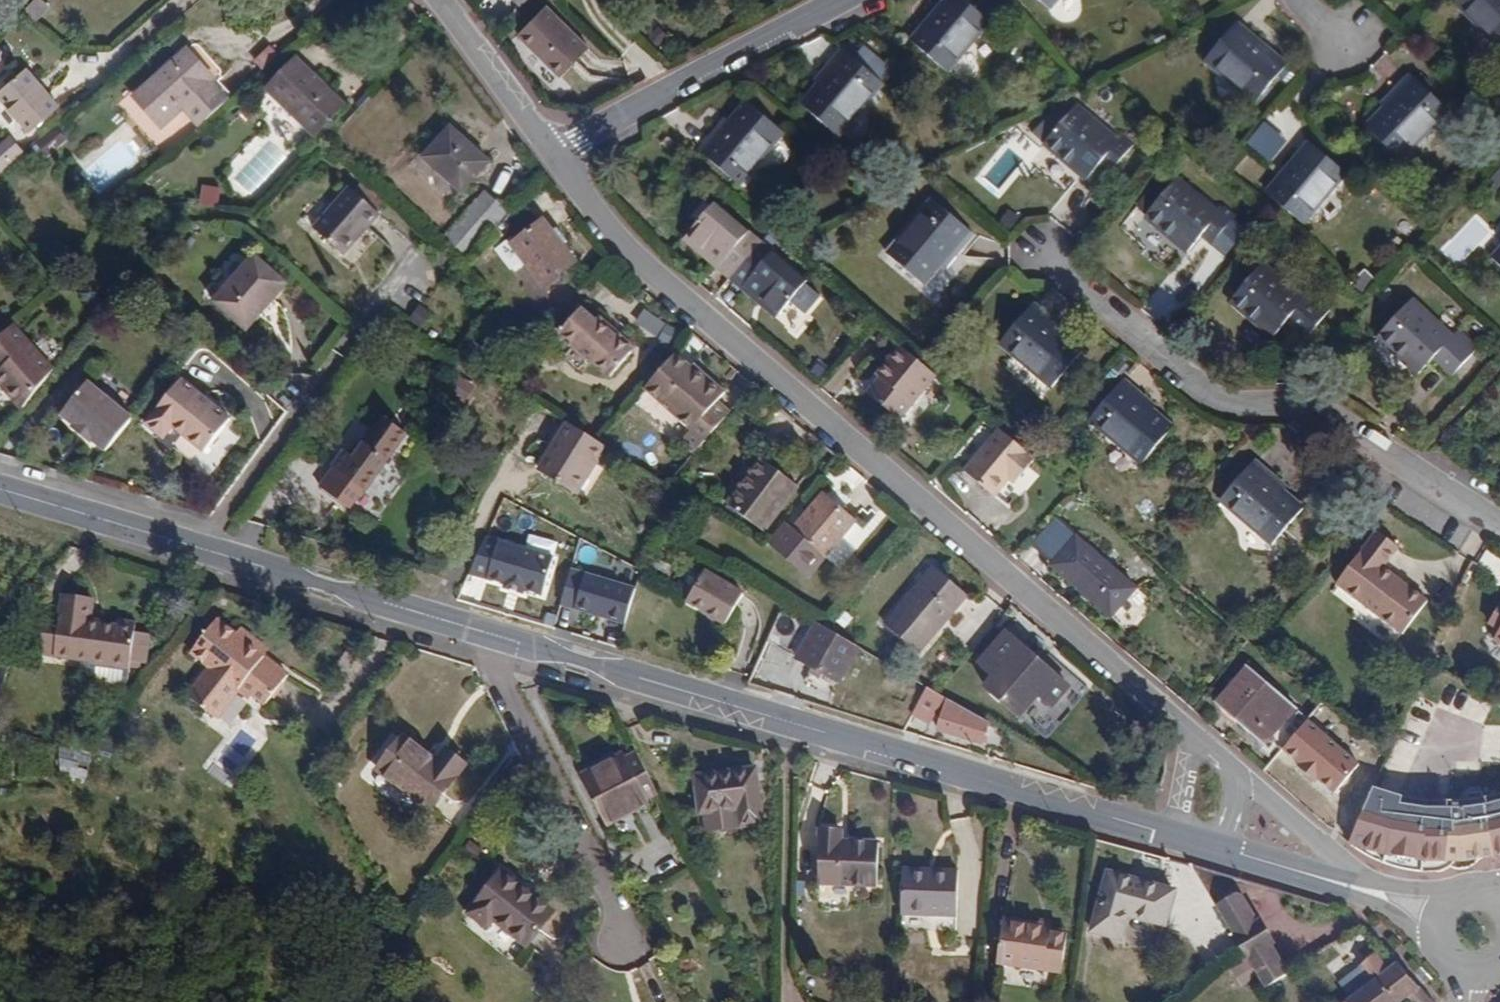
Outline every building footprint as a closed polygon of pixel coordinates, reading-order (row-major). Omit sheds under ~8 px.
[(27,7),(37,18),(51,4),(47,0),(34,0),(27,7)] [(991,22),(965,0),(947,0),(911,41),(949,72),(991,22)] [(1057,0),(1040,0),(1050,9),(1057,0)] [(1499,44),(1499,0),(1457,0),(1456,1),(1499,44)] [(591,45),(545,4),(516,36),(561,77),(591,45)] [(1374,8),(1357,26),(1366,35),(1383,16),(1374,8)] [(1375,43),(1392,24),(1383,16),(1366,35),(1375,43)] [(1257,102),(1287,66),(1236,22),(1205,59),(1257,102)] [(649,33),(659,45),(668,38),(658,26),(649,33)] [(826,76),(819,85),(802,104),(839,135),(884,83),(843,49),(823,72),(826,76)] [(207,121),(229,102),(214,84),(217,82),(188,50),(135,96),(162,127),(181,111),(192,102),(207,121)] [(293,116),(297,112),(319,134),(345,104),(296,60),(268,91),(293,116)] [(0,92),(0,97),(30,132),(60,106),(27,68),(0,92)] [(815,82),(819,85),(826,76),(823,72),(815,82)] [(1392,99),(1386,106),(1367,124),(1402,157),(1449,108),(1411,72),(1389,95),(1392,99)] [(1382,102),(1386,106),(1392,99),(1389,95),(1382,102)] [(724,129),(720,125),(698,150),(739,185),(784,132),(747,101),(731,120),(724,129)] [(181,111),(198,129),(207,121),(192,102),(181,111)] [(1108,155),(1118,164),(1136,143),(1124,133),(1118,140),(1077,105),(1043,144),(1086,180),(1101,163),(1108,155)] [(1047,115),(1033,133),(1044,141),(1057,123),(1047,115)] [(727,117),(720,125),(724,129),(731,120),(727,117)] [(1250,140),(1271,158),(1291,135),(1270,117),(1250,140)] [(450,128),(423,157),(462,193),(489,163),(450,128)] [(57,130),(40,144),(49,156),(66,141),(57,130)] [(0,147),(0,149),(10,160),(22,150),(12,137),(0,147)] [(1268,189),(1304,220),(1347,170),(1310,138),(1268,189)] [(0,149),(0,169),(10,160),(0,149)] [(1111,172),(1118,164),(1108,155),(1101,163),(1111,172)] [(1210,224),(1219,233),(1237,212),(1225,203),(1220,209),(1179,174),(1146,213),(1189,249),(1203,232),(1210,224)] [(351,187),(315,227),(344,256),(381,214),(351,187)] [(205,188),(201,206),(218,209),(221,191),(205,188)] [(507,212),(484,192),(448,236),(471,256),(507,212)] [(923,284),(939,263),(949,252),(953,256),(973,232),(934,198),(888,253),(923,284)] [(729,278),(760,242),(714,203),(687,235),(722,265),(718,269),(729,278)] [(517,211),(503,223),(512,231),(525,218),(517,211)] [(1476,216),(1447,245),(1462,260),(1491,230),(1476,216)] [(571,245),(557,227),(552,231),(544,220),(511,245),(544,287),(577,263),(566,250),(571,245)] [(1214,241),(1219,233),(1210,224),(1203,232),(1214,241)] [(722,265),(687,235),(683,240),(718,269),(722,265)] [(806,281),(760,242),(729,278),(740,288),(744,283),(780,313),(806,281)] [(1410,250),(1402,258),(1409,265),(1417,256),(1410,250)] [(949,252),(939,263),(944,267),(953,256),(949,252)] [(256,253),(214,301),(248,331),(291,282),(256,253)] [(1294,309),(1314,326),(1331,307),(1310,289),(1306,294),(1263,258),(1231,296),(1275,333),(1288,316),(1294,309)] [(776,317),(780,313),(744,283),(740,288),(776,317)] [(1419,371),(1434,356),(1441,348),(1459,366),(1480,346),(1459,326),(1454,333),(1414,296),(1379,333),(1419,371)] [(1053,321),(1056,317),(1035,299),(1000,339),(1052,384),(1084,348),(1064,331),(1053,321)] [(1307,334),(1314,326),(1294,309),(1288,316),(1307,334)] [(561,334),(573,344),(567,351),(581,365),(588,358),(611,378),(634,351),(596,320),(594,321),(580,311),(561,334)] [(1067,327),(1056,317),(1053,321),(1064,331),(1067,327)] [(0,335),(0,376),(3,379),(0,384),(24,411),(55,370),(13,323),(0,335)] [(928,365),(901,341),(885,361),(888,365),(881,373),(868,388),(901,414),(936,371),(928,365)] [(682,346),(651,380),(699,422),(689,433),(701,444),(736,404),(724,394),(732,384),(707,364),(705,366),(682,346)] [(1441,348),(1434,356),(1452,373),(1459,366),(1441,348)] [(888,365),(885,361),(877,369),(881,373),(888,365)] [(1174,424),(1154,407),(1142,397),(1146,393),(1125,375),(1090,416),(1143,461),(1174,424)] [(165,438),(174,426),(205,452),(231,419),(183,379),(146,423),(165,438)] [(93,442),(106,451),(132,418),(88,382),(61,415),(74,426),(70,429),(90,445),(93,442)] [(1142,397),(1154,407),(1158,403),(1146,393),(1142,397)] [(357,479),(368,486),(410,429),(385,411),(357,452),(348,444),(335,461),(343,468),(325,493),(349,509),(358,497),(349,490),(357,479)] [(598,440),(569,422),(540,470),(576,491),(605,445),(598,440)] [(1038,454),(1001,424),(965,466),(995,491),(1009,475),(1015,467),(1021,473),(1038,454)] [(1273,477),(1277,473),(1256,456),(1221,496),(1274,540),(1304,505),(1284,488),(1273,477)] [(761,459),(727,503),(766,533),(799,487),(761,459)] [(1015,467),(1009,475),(1016,480),(1021,473),(1015,467)] [(1288,484),(1277,473),(1273,477),(1284,488),(1288,484)] [(378,494),(368,486),(357,479),(349,490),(358,497),(367,504),(372,504),(376,500),(378,494)] [(855,522),(823,496),(794,530),(786,523),(770,544),(809,576),(855,522)] [(1054,515),(1035,537),(1055,556),(1052,560),(1111,611),(1136,582),(1078,532),(1076,534),(1054,515)] [(1378,526),(1338,580),(1405,630),(1430,597),(1385,563),(1400,543),(1378,526)] [(553,556),(486,533),(472,575),(543,596),(553,556)] [(661,538),(653,551),(660,556),(669,544),(661,538)] [(658,558),(653,568),(671,576),(674,566),(658,558)] [(642,577),(573,559),(562,606),(628,623),(642,577)] [(966,597),(932,568),(886,623),(920,652),(936,634),(932,631),(939,622),(945,624),(966,597)] [(706,571),(688,602),(728,625),(746,594),(706,571)] [(62,593),(61,601),(95,606),(96,598),(62,593)] [(1498,627),(1499,624),(1499,599),(1487,620),(1498,627)] [(95,606),(61,601),(60,616),(44,613),(39,651),(93,661),(92,664),(94,664),(127,669),(130,669),(131,667),(144,668),(145,664),(149,664),(153,635),(136,632),(138,621),(118,619),(117,625),(93,621),(95,606)] [(235,638),(237,635),(218,619),(191,653),(211,668),(189,697),(219,719),(241,691),(250,698),(254,694),(267,704),(290,675),(268,657),(250,643),(245,646),(235,638)] [(813,668),(824,675),(841,684),(860,649),(816,623),(796,658),(813,668)] [(244,627),(237,635),(235,638),(245,646),(250,643),(268,657),(272,649),(244,627)] [(979,663),(993,676),(985,686),(1022,717),(1039,696),(1053,707),(1069,687),(1005,631),(979,663)] [(1265,741),(1297,705),(1248,662),(1216,697),(1265,741)] [(127,669),(94,664),(93,676),(96,680),(116,683),(122,682),(125,680),(127,669)] [(820,680),(824,675),(813,668),(810,674),(820,680)] [(944,699),(929,693),(918,714),(932,721),(944,699)] [(982,743),(989,721),(948,697),(938,730),(982,743)] [(1309,716),(1284,744),(1301,759),(1298,762),(1316,777),(1319,774),(1335,789),(1360,760),(1309,716)] [(404,735),(377,770),(432,811),(467,764),(446,749),(438,760),(404,735)] [(88,771),(90,752),(61,749),(59,768),(88,771)] [(660,793),(638,752),(626,758),(623,754),(581,775),(608,827),(650,806),(646,800),(660,793)] [(740,828),(763,825),(756,769),(697,776),(701,814),(703,814),(738,810),(740,828)] [(1401,793),(1375,786),(1351,841),(1360,848),(1370,852),(1378,855),(1386,855),(1401,793)] [(1485,853),(1498,851),(1486,794),(1484,788),(1473,790),(1468,797),(1457,797),(1451,856),(1462,856),(1471,856),(1485,853)] [(1498,851),(1499,851),(1499,790),(1486,794),(1498,851)] [(1426,858),(1432,800),(1402,795),(1401,793),(1387,851),(1426,858)] [(1450,866),(1451,856),(1457,797),(1432,800),(1426,858),(1426,865),(1429,866),(1434,868),(1438,868),(1448,866),(1450,866)] [(738,810),(703,814),(705,833),(740,829),(740,828),(738,810)] [(820,829),(818,885),(879,888),(880,842),(843,841),(843,830),(820,829)] [(1370,852),(1360,848),(1369,855),(1385,864),(1401,867),(1438,868),(1434,868),(1429,866),(1426,865),(1426,858),(1387,851),(1386,855),(1378,855),(1370,852)] [(1458,861),(1456,862),(1464,865),(1474,865),(1479,861),(1485,853),(1471,856),(1462,856),(1461,857),(1458,861)] [(1461,857),(1462,856),(1451,856),(1450,866),(1454,864),(1456,862),(1458,861),(1461,857)] [(1230,877),(1191,866),(1242,947),(1266,986),(1288,972),(1273,947),(1277,944),(1261,917),(1256,921),(1230,877)] [(488,929),(494,921),(527,946),(554,911),(503,870),(468,914),(488,929)] [(959,870),(939,870),(938,876),(903,876),(902,914),(958,916),(959,870)] [(1175,891),(1108,871),(1091,931),(1121,939),(1128,915),(1166,925),(1175,891)] [(808,882),(797,882),(796,897),(808,897),(808,882)] [(1044,924),(1037,923),(1004,918),(998,964),(1063,973),(1068,935),(1043,932),(1044,924)] [(1049,924),(1044,924),(1043,932),(1068,935),(1070,926),(1049,924)] [(1396,962),(1386,969),(1374,956),(1349,974),(1354,983),(1360,990),(1345,1001),(1343,1001),(1401,1001),(1404,999),(1408,1001),(1433,1001),(1396,962)] [(1360,990),(1354,983),(1341,993),(1345,1001),(1360,990)]
